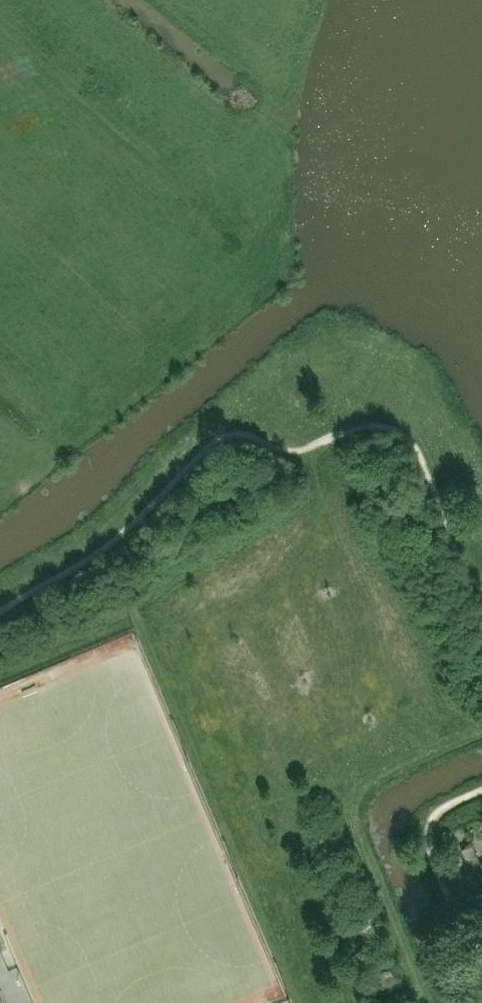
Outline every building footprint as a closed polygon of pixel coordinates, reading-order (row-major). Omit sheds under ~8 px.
[(481,864),(472,844),(460,849),(473,878),(481,875),(481,864)]
